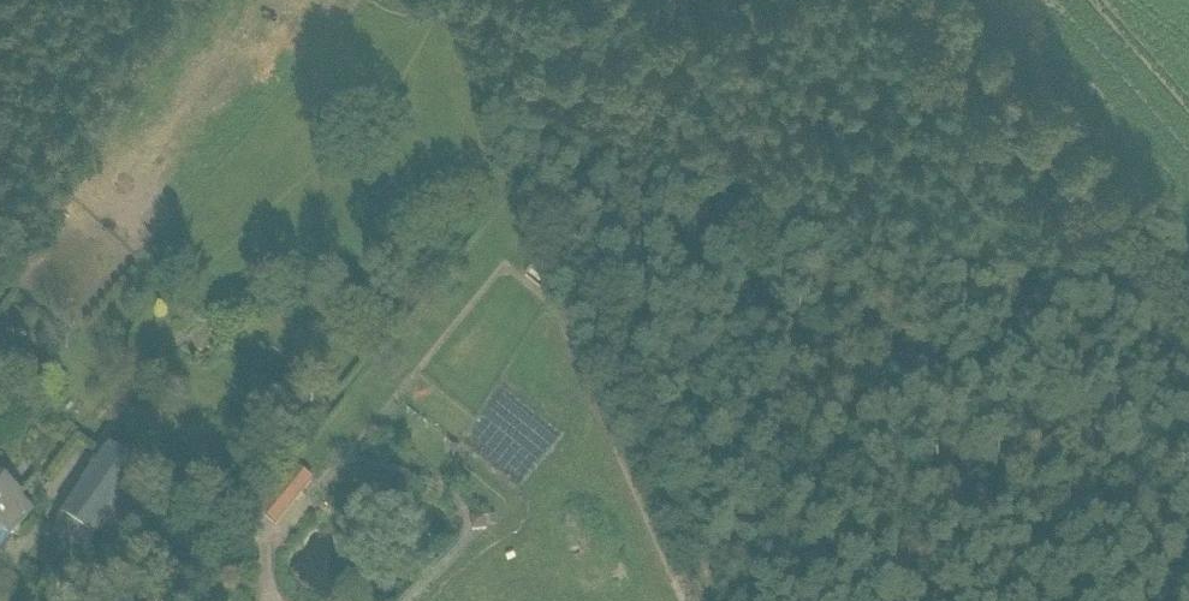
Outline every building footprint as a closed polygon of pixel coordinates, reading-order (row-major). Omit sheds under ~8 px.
[(100,529),(117,541),(158,483),(141,471),(142,469),(110,447),(62,515),(94,538),(100,529)] [(22,497),(0,479),(0,547),(32,509),(20,499),(22,497)] [(484,516),(470,517),(472,531),(486,529),(484,516)] [(163,590),(155,600),(178,600),(163,590)]
